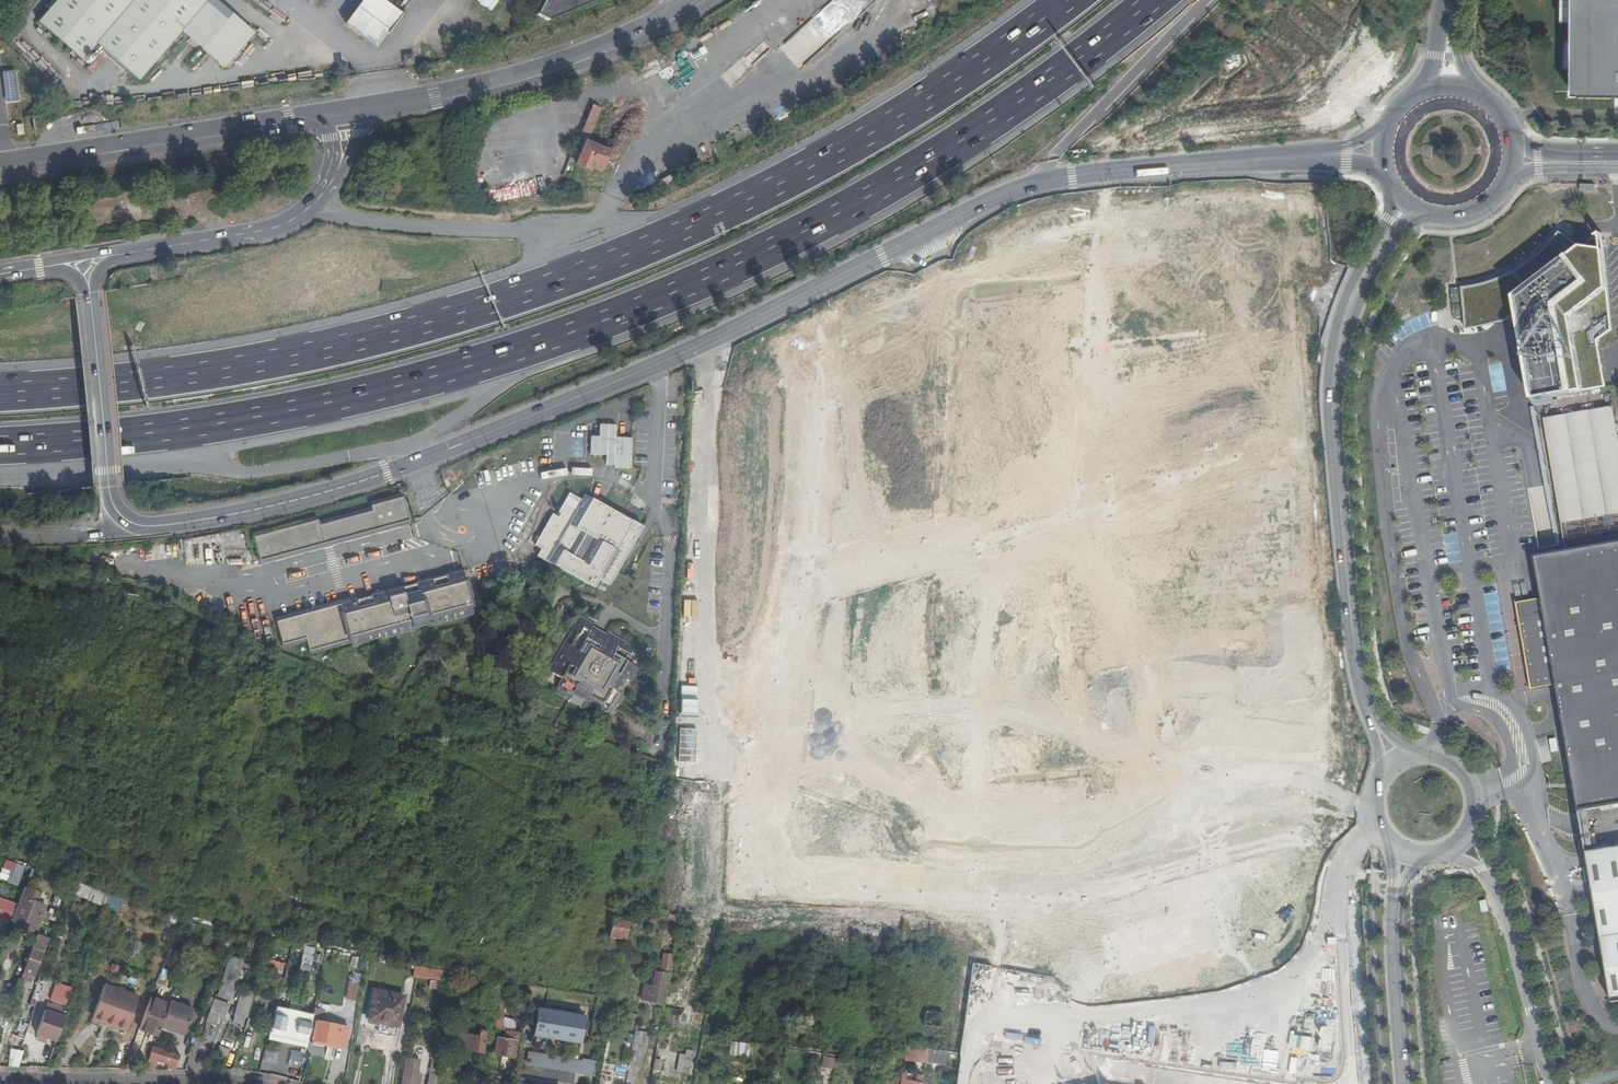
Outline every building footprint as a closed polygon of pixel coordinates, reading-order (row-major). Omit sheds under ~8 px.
[(39,24),(84,61),(98,44),(141,80),(183,30),(208,0),(60,0),(39,24)] [(216,0),(208,0),(183,30),(226,66),(255,33),(216,0)] [(346,21),(366,35),(369,31),(376,36),(383,27),(386,30),(401,10),(388,0),(362,0),(346,21)] [(537,14),(549,20),(563,14),(597,0),(544,0),(537,14)] [(838,9),(831,16),(836,23),(832,26),(838,32),(873,0),(833,0),(831,1),(838,9)] [(1574,98),(1617,98),(1617,0),(1574,0),(1574,98)] [(1353,27),(1360,15),(1351,10),(1344,22),(1353,27)] [(1326,54),(1319,68),(1333,75),(1340,61),(1326,54)] [(18,70),(3,71),(4,101),(19,101),(18,70)] [(1313,78),(1310,92),(1325,95),(1328,81),(1313,78)] [(1269,97),(1281,100),(1284,87),(1272,84),(1269,97)] [(1321,113),(1325,101),(1310,96),(1307,108),(1321,113)] [(603,108),(594,105),(572,157),(578,160),(577,164),(591,170),(592,167),(602,171),(611,151),(587,142),(589,137),(591,138),(603,108)] [(1515,289),(1575,243),(1558,230),(1549,241),(1542,249),(1535,255),(1524,264),(1514,270),(1502,276),(1489,281),(1459,287),(1465,329),(1478,327),(1490,324),(1502,321),(1512,315),(1508,294),(1515,289)] [(1508,294),(1512,315),(1527,398),(1606,387),(1601,357),(1598,341),(1611,330),(1606,287),(1602,287),(1598,247),(1575,243),(1515,289),(1508,294)] [(1493,364),(1491,389),(1503,390),(1504,365),(1493,364)] [(1534,556),(1540,597),(1516,602),(1524,652),(1530,689),(1555,684),(1579,824),(1587,862),(1592,892),(1609,1000),(1617,999),(1617,436),(1613,407),(1543,419),(1566,551),(1534,556)] [(614,469),(631,470),(633,440),(616,439),(617,426),(601,425),(600,437),(592,437),(591,455),(615,457),(614,469)] [(558,512),(559,512),(560,513),(557,518),(552,515),(535,545),(541,549),(537,556),(546,562),(547,561),(593,589),(599,580),(609,586),(642,528),(631,521),(631,523),(584,495),(576,509),(564,502),(559,511),(558,512)] [(260,561),(409,520),(403,497),(402,497),(370,506),(371,511),(318,526),(317,521),(254,538),(260,561)] [(462,572),(281,621),(277,622),(279,630),(283,645),(306,640),(309,652),(349,640),(351,648),(368,643),(367,641),(381,637),(382,640),(414,631),(413,629),(427,625),(427,627),(428,627),(473,615),(462,572)] [(585,702),(582,707),(581,709),(582,709),(595,717),(600,709),(600,707),(607,705),(617,712),(625,697),(618,693),(625,681),(632,684),(640,670),(626,663),(634,649),(620,641),(606,633),(605,635),(591,628),(593,625),(579,618),(550,672),(563,680),(555,693),(568,701),(572,695),(585,702)] [(763,696),(769,697),(772,682),(767,681),(763,696)] [(1466,725),(1456,721),(1454,727),(1464,731),(1466,725)] [(0,873),(0,879),(19,884),(24,864),(4,859),(0,873)] [(118,908),(121,898),(76,882),(72,894),(105,905),(106,904),(118,908)] [(35,892),(25,888),(17,910),(13,921),(37,930),(45,907),(34,903),(37,892),(35,892)] [(17,910),(10,907),(10,908),(4,906),(0,915),(0,919),(12,924),(13,921),(17,910)] [(615,937),(625,939),(628,920),(613,917),(606,953),(612,954),(615,937)] [(47,940),(37,936),(23,974),(34,978),(47,940)] [(273,938),(270,949),(270,950),(266,966),(282,971),(287,954),(279,952),(282,940),(273,938)] [(302,945),(299,969),(310,970),(313,946),(302,945)] [(651,1002),(664,1004),(672,955),(663,953),(659,974),(657,986),(654,985),(651,1002)] [(243,960),(231,957),(229,957),(217,997),(230,1001),(243,960)] [(1337,965),(1319,965),(1320,1015),(1338,1015),(1337,965)] [(428,970),(427,980),(441,981),(442,972),(428,970)] [(356,1001),(362,976),(350,973),(344,998),(356,1001)] [(49,1000),(66,1005),(72,987),(55,981),(49,1000)] [(641,1000),(651,1002),(654,985),(653,985),(644,984),(641,1000)] [(498,1001),(504,1002),(507,986),(500,985),(498,1001)] [(234,1015),(245,1018),(247,1019),(255,989),(249,987),(246,996),(240,995),(233,1015),(234,1015)] [(369,1021),(381,1023),(397,1026),(398,1026),(404,997),(375,991),(369,1021)] [(170,1005),(151,999),(144,1019),(140,1030),(159,1036),(162,1028),(170,1005)] [(206,1023),(210,1024),(216,1026),(218,1018),(224,1020),(229,1005),(226,1004),(214,999),(206,1023)] [(194,1011),(171,1002),(170,1005),(162,1028),(184,1036),(194,1011)] [(306,1047),(313,1013),(274,1005),(267,1039),(306,1047)] [(531,1035),(581,1044),(585,1017),(536,1008),(531,1035)] [(66,1018),(46,1011),(37,1036),(57,1043),(66,1018)] [(504,1013),(503,1013),(497,1012),(494,1029),(501,1030),(504,1013)] [(939,1013),(927,1012),(926,1026),(928,1026),(937,1027),(938,1027),(939,1013)] [(623,1020),(637,1022),(638,1015),(624,1013),(623,1015),(623,1020)] [(242,1028),(245,1018),(234,1015),(232,1025),(242,1028)] [(79,1053),(91,1058),(105,1021),(96,1017),(93,1024),(91,1023),(79,1053)] [(1121,1060),(1125,1028),(1052,1017),(1048,1049),(1121,1060)] [(1294,1054),(1339,1056),(1340,1036),(1337,1036),(1338,1021),(1306,1020),(1305,1042),(1295,1042),(1294,1054)] [(344,1046),(347,1028),(316,1022),(313,1040),(344,1046)] [(397,1026),(381,1023),(379,1033),(395,1036),(397,1026)] [(483,1051),(490,1052),(491,1040),(485,1039),(486,1032),(479,1031),(479,1036),(460,1033),(457,1048),(482,1053),(483,1051)] [(509,1035),(506,1034),(505,1038),(497,1037),(494,1054),(514,1058),(517,1033),(509,1031),(509,1035)] [(633,1044),(643,1046),(645,1034),(635,1032),(633,1044)] [(1485,1039),(1486,1045),(1502,1041),(1500,1035),(1485,1039)] [(116,1054),(129,1059),(130,1059),(135,1043),(122,1039),(116,1054)] [(729,1055),(748,1056),(749,1042),(729,1041),(729,1055)] [(629,1066),(639,1068),(643,1046),(633,1044),(632,1048),(631,1052),(629,1066)] [(924,1059),(926,1048),(924,1047),(916,1046),(907,1045),(905,1055),(924,1059)] [(230,1051),(222,1047),(220,1056),(226,1059),(230,1051)] [(171,1064),(169,1070),(176,1070),(180,1056),(154,1048),(150,1058),(171,1064)] [(945,1051),(937,1049),(926,1048),(924,1059),(943,1061),(945,1051)] [(17,1068),(23,1052),(11,1050),(8,1068),(17,1068)] [(527,1051),(525,1065),(592,1076),(595,1062),(527,1051)] [(688,1074),(691,1057),(680,1055),(676,1072),(688,1074)] [(823,1055),(821,1066),(832,1068),(834,1057),(823,1055)] [(419,1060),(406,1058),(402,1083),(416,1083),(419,1060)] [(432,1058),(429,1075),(430,1075),(435,1075),(437,1059),(432,1058)] [(654,1060),(652,1071),(658,1072),(660,1061),(654,1060)] [(921,1074),(916,1073),(915,1080),(905,1078),(905,1075),(902,1075),(902,1078),(901,1078),(900,1083),(920,1083),(921,1074)] [(430,1075),(428,1083),(435,1083),(437,1076),(435,1075),(430,1075)]
